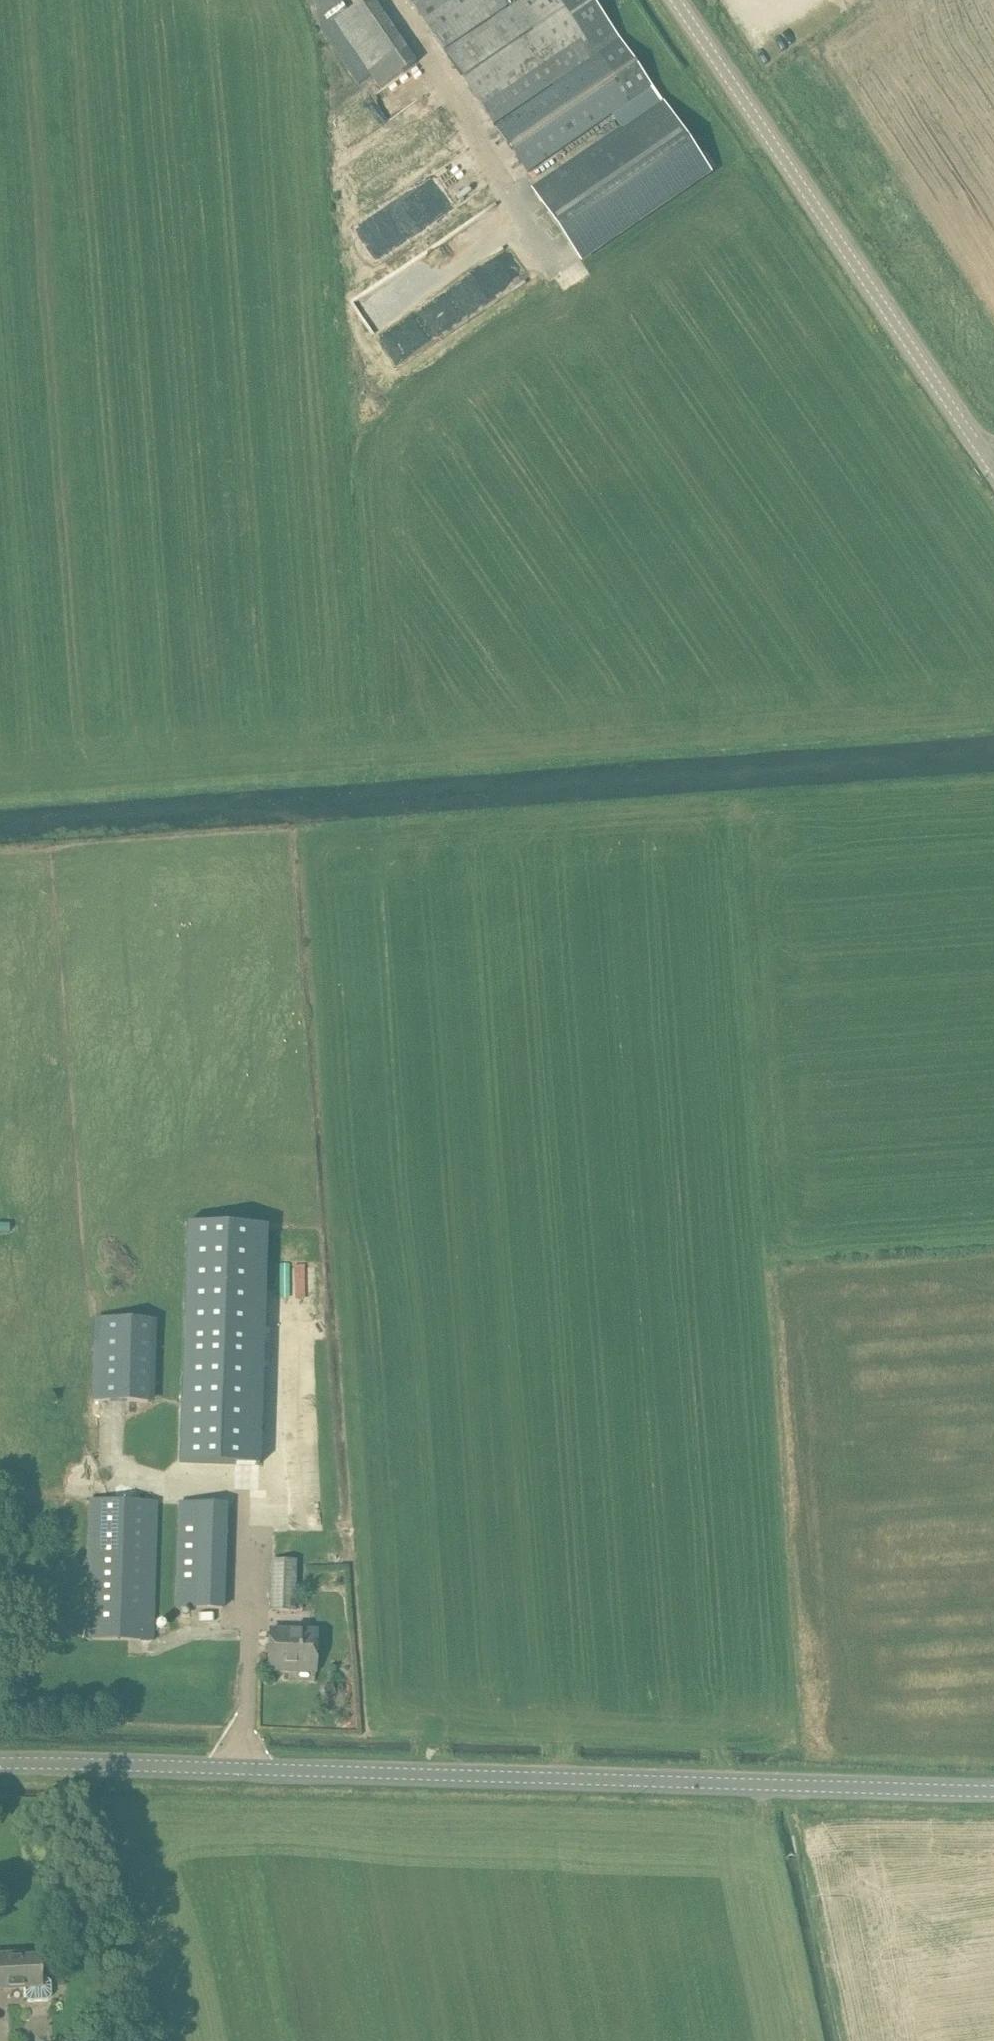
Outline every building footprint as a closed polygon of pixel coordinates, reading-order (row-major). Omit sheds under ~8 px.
[(323,31),(359,82),(372,73),(334,19),(349,10),(342,0),(314,0),(323,31)] [(432,37),(435,35),(445,50),(508,8),(503,0),(407,0),(432,37)] [(594,0),(524,0),(445,54),(496,128),(606,53),(622,41),(594,0)] [(537,191),(583,258),(710,170),(622,41),(606,53),(637,98),(626,105),(638,122),(537,191)] [(606,53),(496,128),(527,173),(620,109),(626,105),(637,98),(606,53)] [(459,230),(481,258),(498,245),(491,236),(510,221),(496,202),(459,230)] [(93,1400),(149,1402),(152,1320),(96,1319),(93,1400)] [(160,1502),(92,1499),(85,1637),(153,1640),(160,1502)] [(176,1504),(176,1521),(223,1523),(224,1505),(176,1504)] [(271,1563),(269,1612),(292,1613),(294,1613),(296,1561),(271,1561),(271,1563)] [(315,1671),(315,1664),(316,1634),(270,1633),(269,1670),(315,1671)] [(40,1976),(39,1956),(8,1958),(8,1955),(0,1955),(0,1990),(25,1989),(26,1998),(30,2001),(47,2000),(51,1995),(51,1983),(46,1979),(40,1979),(40,1976)]
